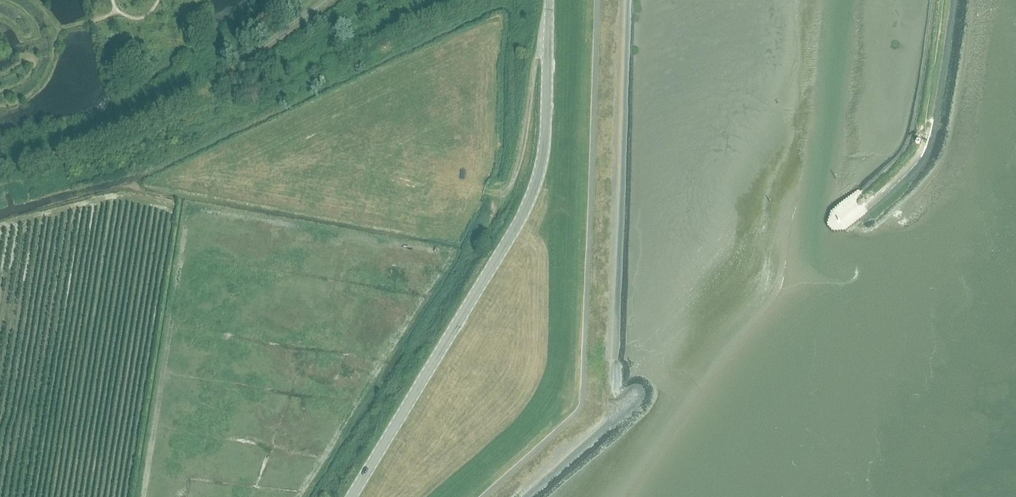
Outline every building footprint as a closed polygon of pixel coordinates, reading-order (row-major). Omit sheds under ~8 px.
[(364,6),(367,11),(382,0),(372,0),(364,6)]
